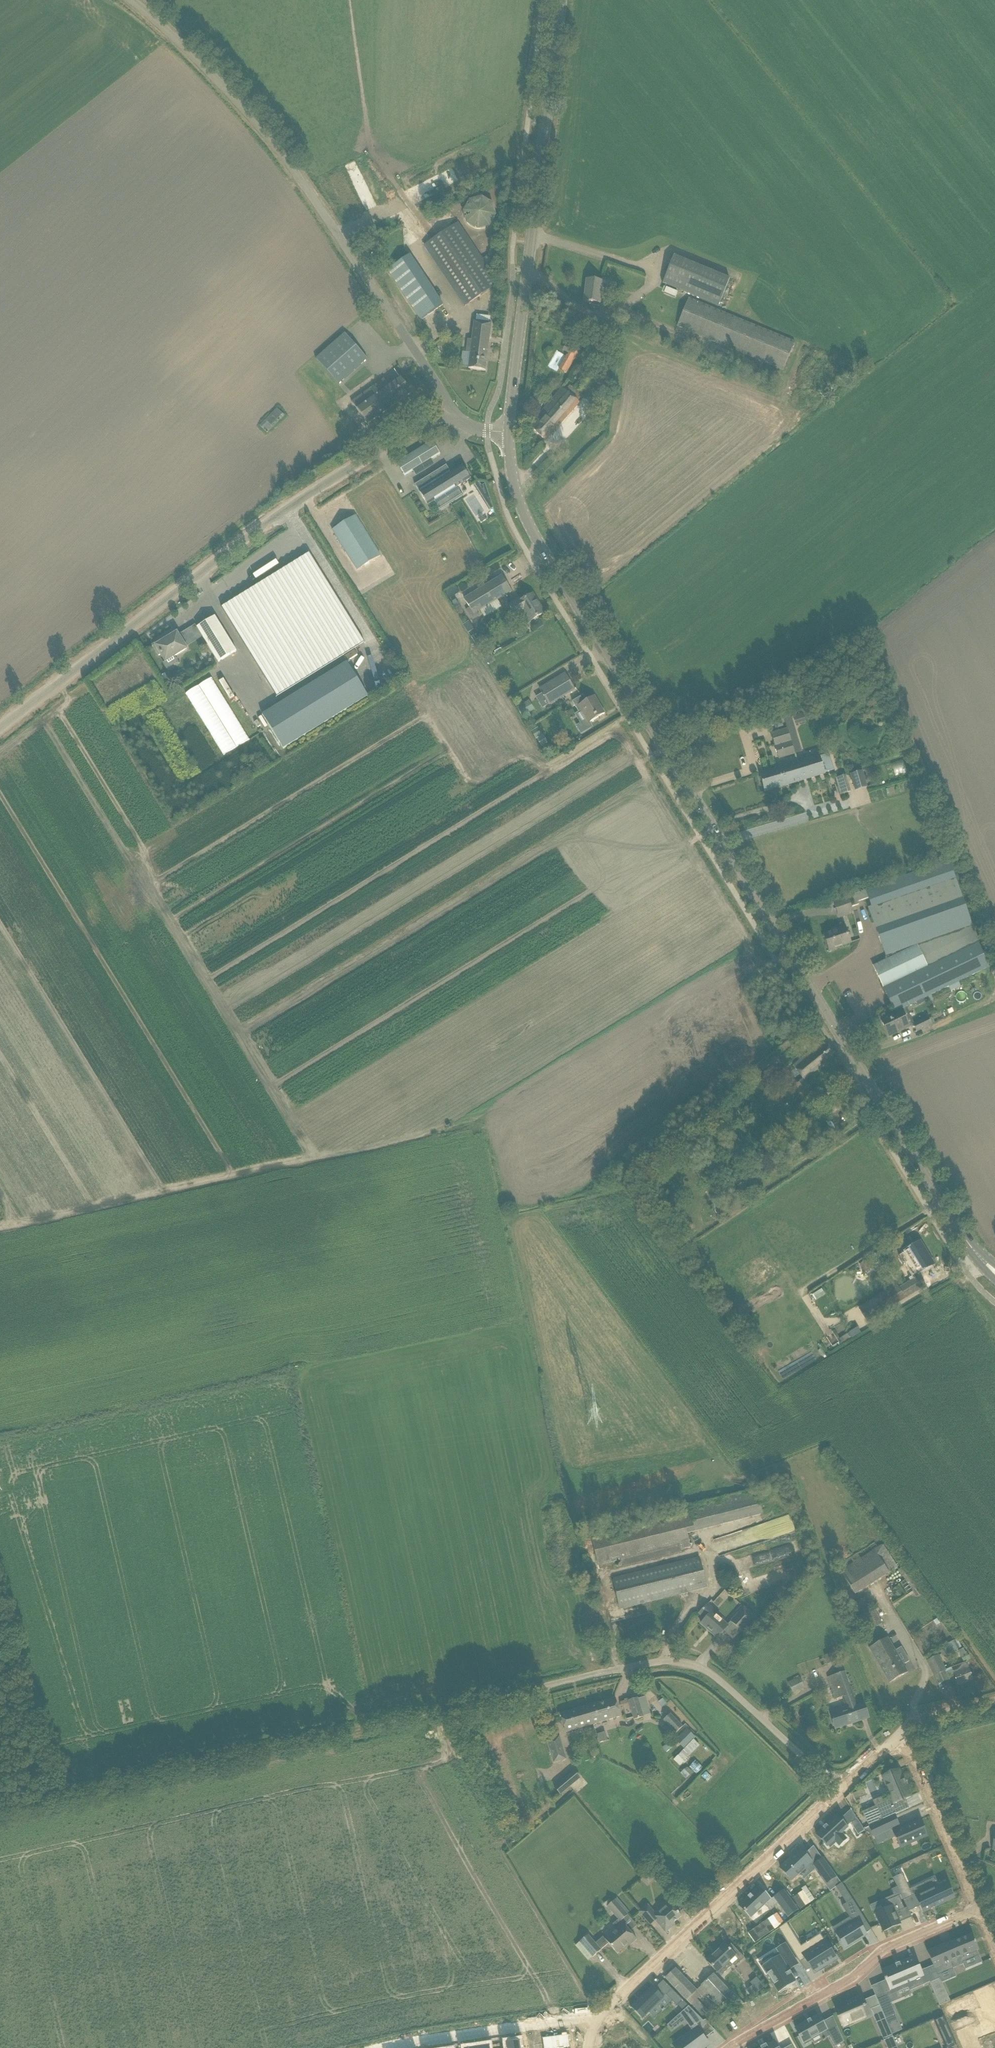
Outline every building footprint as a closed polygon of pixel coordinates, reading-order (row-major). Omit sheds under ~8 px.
[(463,212),(465,223),(477,230),(490,227),(496,216),(493,204),(481,197),(469,201),(463,212)] [(424,246),(465,306),(498,284),(458,223),(424,246)] [(409,256),(388,270),(421,320),(443,305),(409,256)] [(662,284),(718,307),(730,279),(674,256),(662,284)] [(586,279),(584,302),(592,303),(591,305),(594,306),(597,306),(600,306),(600,304),(601,297),(606,297),(608,280),(602,279),(601,281),(586,279)] [(666,288),(664,294),(675,298),(677,293),(666,288)] [(677,327),(783,371),(795,342),(689,298),(677,327)] [(466,353),(470,353),(468,369),(485,371),(491,323),(474,321),(472,340),(468,340),(466,353)] [(345,333),(316,358),(339,384),(368,359),(345,333)] [(566,356),(562,363),(570,367),(574,360),(566,356)] [(352,402),(362,416),(367,424),(411,393),(400,377),(389,386),(384,379),(352,402)] [(590,382),(586,393),(589,395),(594,384),(590,382)] [(529,426),(546,441),(552,433),(580,403),(563,388),(529,426)] [(279,407),(260,424),(268,432),(287,415),(279,407)] [(405,477),(440,455),(431,442),(396,464),(405,477)] [(420,493),(427,505),(470,479),(462,466),(451,473),(446,465),(415,485),(418,491),(419,491),(420,492),(420,493)] [(479,482),(473,486),(482,500),(489,495),(485,484),(481,486),(479,482)] [(332,530),(357,570),(380,556),(355,516),(332,530)] [(222,608),(277,697),(343,656),(364,644),(309,553),(287,567),(222,608)] [(469,607),(466,610),(473,620),(480,616),(477,612),(511,591),(502,576),(464,599),(469,607)] [(451,599),(462,592),(457,585),(446,592),(451,599)] [(524,613),(530,622),(544,613),(532,595),(519,603),(518,601),(510,606),(516,617),(524,613)] [(197,628),(218,662),(236,651),(215,616),(197,628)] [(462,625),(468,634),(474,630),(469,622),(462,625)] [(153,646),(158,654),(164,663),(163,663),(166,670),(178,663),(175,657),(187,650),(177,633),(165,641),(164,639),(153,646)] [(262,715),(283,749),(368,697),(346,663),(262,715)] [(540,689),(549,705),(574,690),(565,674),(556,679),(540,689)] [(188,693),(221,756),(249,742),(216,678),(188,693)] [(582,711),(589,723),(605,714),(594,696),(586,701),(583,695),(572,701),(579,713),(582,711)] [(787,730),(787,729),(771,734),(779,759),(802,752),(794,727),(787,730)] [(538,728),(532,732),(536,739),(543,735),(538,728)] [(543,737),(537,740),(541,747),(547,743),(543,737)] [(819,754),(797,760),(803,781),(825,774),(825,773),(834,770),(829,754),(820,757),(819,754)] [(803,781),(797,760),(775,767),(776,770),(759,775),(765,792),(803,781)] [(867,787),(862,771),(851,775),(856,791),(867,787)] [(835,779),(840,795),(850,792),(845,776),(835,779)] [(895,1012),(901,1009),(916,1002),(918,1005),(924,1002),(923,999),(990,968),(978,944),(979,944),(949,861),(847,897),(851,908),(859,905),(858,902),(869,898),(872,907),(868,909),(887,960),(873,966),(895,1012)] [(852,913),(851,908),(847,897),(834,902),(839,918),(852,913)] [(838,930),(824,935),(829,950),(850,943),(844,925),(837,928),(838,930)] [(901,1009),(895,1012),(895,1014),(881,1021),(888,1036),(909,1027),(901,1009)] [(913,1025),(917,1033),(931,1026),(928,1018),(913,1025)] [(794,1087),(809,1104),(818,1096),(805,1080),(836,1055),(827,1043),(821,1048),(818,1045),(793,1067),(803,1079),(794,1087)] [(765,1061),(759,1066),(763,1071),(769,1066),(765,1061)] [(769,1154),(767,1151),(770,1149),(765,1142),(752,1150),(759,1161),(769,1154)] [(920,1242),(905,1252),(918,1274),(932,1265),(925,1254),(927,1253),(920,1242)] [(866,1261),(860,1264),(864,1271),(870,1268),(866,1261)] [(885,1294),(859,1309),(867,1321),(925,1286),(919,1275),(899,1288),(897,1286),(892,1289),(890,1286),(883,1290),(885,1294)] [(688,1506),(681,1508),(687,1534),(695,1532),(762,1515),(756,1489),(688,1506)] [(681,1508),(590,1531),(599,1566),(619,1561),(620,1567),(681,1552),(681,1549),(690,1547),(687,1534),(681,1508)] [(841,1571),(855,1594),(897,1567),(882,1545),(841,1571)] [(612,1579),(617,1599),(620,1609),(706,1587),(699,1557),(612,1579)] [(699,1613),(705,1619),(701,1624),(717,1638),(728,1626),(712,1612),(714,1610),(707,1604),(699,1613)] [(742,1632),(756,1617),(744,1606),(743,1606),(741,1605),(736,1611),(737,1613),(730,1621),(742,1632)] [(855,1619),(863,1635),(877,1628),(869,1611),(855,1619)] [(908,1672),(888,1637),(869,1648),(883,1672),(889,1683),(908,1672)] [(946,1645),(950,1652),(958,1649),(954,1641),(946,1645)] [(927,1661),(934,1676),(945,1670),(938,1655),(927,1661)] [(968,1662),(976,1674),(981,1671),(972,1659),(968,1662)] [(951,1668),(945,1670),(948,1676),(953,1674),(958,1685),(973,1679),(969,1670),(966,1662),(951,1668)] [(846,1708),(830,1713),(835,1729),(868,1718),(864,1704),(857,1706),(856,1703),(845,1671),(827,1677),(835,1699),(842,1697),(846,1708)] [(788,1682),(792,1692),(804,1686),(799,1677),(788,1682)] [(615,1698),(588,1706),(593,1724),(621,1716),(615,1698)] [(643,1717),(637,1698),(628,1700),(634,1720),(643,1717)] [(662,1707),(667,1703),(663,1698),(658,1701),(662,1707)] [(593,1724),(588,1706),(560,1714),(566,1732),(593,1724)] [(663,1720),(676,1733),(682,1727),(670,1714),(663,1720)] [(677,1740),(684,1747),(694,1737),(686,1730),(677,1740)] [(547,1740),(554,1763),(566,1759),(559,1736),(547,1740)] [(669,1742),(663,1747),(666,1752),(672,1747),(669,1742)] [(693,1762),(689,1767),(695,1772),(699,1768),(693,1762)] [(553,1788),(560,1796),(580,1778),(573,1770),(553,1788)] [(892,1799),(863,1812),(869,1826),(899,1813),(894,1803),(910,1796),(906,1786),(907,1786),(906,1785),(905,1785),(904,1781),(904,1780),(904,1779),(903,1780),(899,1770),(882,1777),(886,1786),(886,1787),(887,1787),(889,1793),(889,1794),(890,1794),(892,1799)] [(894,1815),(869,1827),(874,1837),(899,1825),(894,1815)] [(823,1828),(816,1835),(821,1840),(824,1843),(829,1838),(832,1841),(834,1840),(839,1845),(846,1839),(841,1833),(847,1827),(837,1816),(826,1825),(825,1825),(826,1826),(824,1828),(823,1827),(823,1828)] [(920,1819),(893,1831),(900,1847),(927,1835),(920,1819)] [(791,1859),(781,1868),(792,1880),(811,1862),(800,1849),(790,1858),(791,1859)] [(823,1859),(814,1865),(826,1882),(835,1876),(823,1859)] [(902,1874),(893,1878),(903,1900),(904,1900),(912,1896),(902,1874)] [(936,1885),(915,1895),(923,1912),(954,1897),(947,1883),(937,1887),(936,1885)] [(760,1889),(740,1907),(751,1919),(765,1905),(771,1912),(779,1904),(788,1917),(797,1911),(783,1891),(774,1898),(775,1898),(771,1901),(760,1889)] [(883,1907),(873,1911),(877,1921),(879,1921),(882,1928),(897,1922),(892,1910),(902,1907),(896,1894),(881,1900),(883,1907)] [(615,1900),(607,1907),(620,1921),(628,1915),(615,1900)] [(854,1923),(836,1934),(845,1948),(866,1935),(860,1926),(866,1922),(852,1900),(843,1905),(854,1923)] [(647,1905),(639,1912),(644,1917),(648,1922),(649,1922),(653,1918),(666,1932),(670,1928),(669,1927),(681,1916),(675,1908),(669,1901),(655,1913),(647,1905)] [(768,1919),(748,1933),(755,1943),(775,1929),(768,1919)] [(786,1922),(778,1928),(800,1963),(800,1962),(805,1959),(809,1965),(814,1972),(814,1974),(815,1973),(820,1970),(821,1970),(820,1969),(827,1964),(828,1965),(828,1964),(836,1959),(836,1960),(837,1960),(824,1940),(820,1934),(801,1946),(787,1923),(786,1922)] [(612,1934),(605,1940),(610,1946),(617,1954),(628,1944),(629,1946),(636,1939),(630,1932),(622,1923),(611,1932),(612,1934)] [(943,1944),(927,1951),(937,1975),(963,1964),(962,1963),(979,1955),(977,1950),(978,1950),(972,1933),(952,1942),(943,1945),(943,1944)] [(588,1935),(579,1942),(593,1957),(601,1950),(588,1935)] [(724,1944),(706,1961),(713,1968),(721,1976),(733,1965),(729,1961),(739,1952),(731,1944),(727,1947),(724,1944)] [(781,1956),(763,1967),(778,1991),(794,1981),(787,1969),(789,1968),(789,1969),(797,1964),(785,1944),(777,1950),(781,1956)] [(883,1970),(882,1970),(886,1978),(884,1979),(885,1980),(891,1995),(909,1987),(910,1991),(926,1984),(914,1957),(899,1963),(899,1962),(899,1963),(896,1965),(895,1964),(896,1967),(884,1972),(883,1970)] [(676,1969),(665,1978),(672,1986),(686,2000),(696,1990),(682,1976),(676,1969)] [(714,1974),(701,1986),(720,2006),(732,1994),(714,1974)] [(752,1981),(756,1986),(749,1993),(752,1997),(764,1987),(756,1978),(752,1981)] [(939,1978),(929,1982),(940,2005),(950,2001),(939,1978)] [(652,1986),(631,2006),(643,2018),(664,1998),(652,1986)] [(980,1990),(983,1997),(982,1997),(994,2026),(994,1991),(993,1992),(991,1986),(980,1990)] [(672,1989),(666,1995),(677,2006),(678,2005),(683,2011),(688,2006),(683,2000),(672,1989)] [(876,1997),(879,2005),(885,2019),(896,2014),(891,2003),(887,1993),(877,1998),(876,1997)] [(847,2003),(836,2008),(843,2025),(868,2015),(861,1998),(848,2004),(847,2003)] [(879,2005),(870,2009),(876,2023),(885,2019),(879,2005)] [(678,2047),(702,2047),(708,2043),(705,2039),(699,2031),(709,2023),(708,2023),(705,2020),(704,2020),(703,2021),(688,2006),(683,2011),(680,2014),(691,2030),(696,2035),(678,2047)] [(807,2022),(796,2028),(799,2034),(798,2035),(804,2046),(812,2041),(811,2038),(826,2030),(818,2016),(810,2020),(810,2019),(809,2019),(810,2020),(808,2021),(807,2020),(807,2021),(807,2022)] [(837,2026),(827,2032),(835,2047),(844,2042),(837,2026)] [(976,2026),(963,2032),(970,2047),(983,2042),(976,2026)] [(949,2030),(940,2034),(945,2047),(955,2044),(949,2030)] [(542,2038),(544,2047),(564,2047),(570,2047),(569,2041),(571,2040),(570,2035),(568,2035),(568,2034),(567,2034),(566,2033),(566,2034),(562,2034),(562,2035),(542,2038)]
